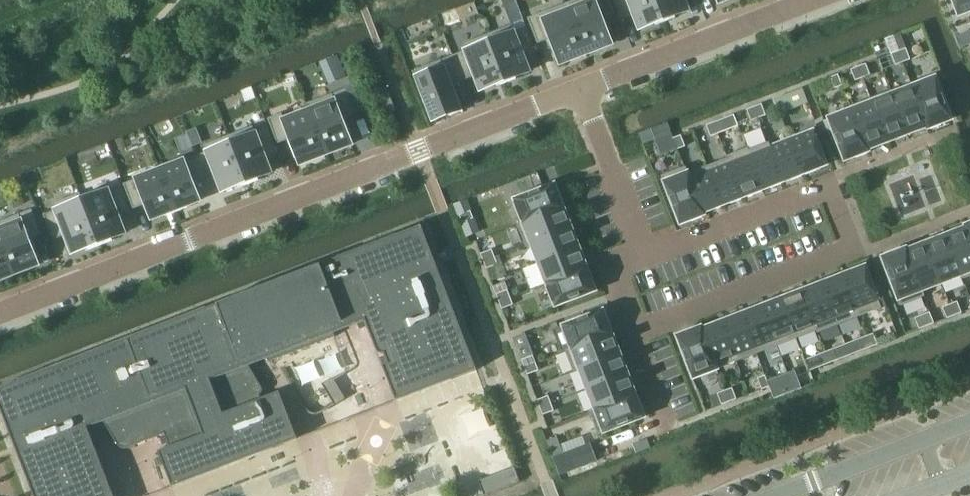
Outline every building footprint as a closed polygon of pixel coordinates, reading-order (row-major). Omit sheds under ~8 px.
[(566,3),(587,56),(614,45),(603,17),(616,13),(611,0),(574,0),(566,3)] [(622,18),(632,14),(639,32),(664,22),(656,0),(615,0),(622,18)] [(664,22),(691,11),(686,0),(656,0),(664,22)] [(958,17),(969,13),(969,0),(951,0),(958,17)] [(566,3),(528,17),(538,42),(548,38),(559,66),(587,56),(566,3)] [(512,25),(487,35),(506,82),(532,71),(526,56),(537,52),(527,26),(514,31),(512,25)] [(466,49),(453,55),(463,80),(473,76),(479,93),(506,82),(487,35),(464,44),(466,49)] [(907,48),(900,51),(904,62),(911,59),(907,48)] [(900,51),(892,54),(896,64),(904,62),(900,51)] [(337,55),(320,62),(322,67),(330,84),(346,77),(339,60),(337,55)] [(417,75),(414,76),(433,123),(464,111),(453,84),(463,80),(453,55),(415,70),(417,75)] [(867,64),(859,67),(863,77),(871,74),(867,64)] [(859,67),(851,69),(856,80),(863,77),(859,67)] [(839,74),(831,77),(835,88),(843,85),(839,74)] [(929,128),(952,119),(936,77),(913,85),(929,128)] [(354,85),(307,103),(327,154),(353,144),(343,119),(355,114),(364,111),(354,85)] [(927,129),(929,128),(913,85),(894,93),(909,134),(926,127),(927,129)] [(888,142),(909,134),(894,93),(892,89),(871,97),(888,142)] [(783,96),(775,99),(779,110),(787,107),(783,96)] [(869,149),(888,142),(871,97),(849,106),(850,109),(867,152),(870,151),(869,149)] [(307,103),(269,118),(278,143),(291,138),(301,164),(327,154),(307,103)] [(762,104),(755,107),(759,117),(766,115),(762,104)] [(755,107),(748,110),(752,120),(759,117),(755,107)] [(845,161),(867,152),(850,109),(828,117),(845,161)] [(722,119),(715,122),(719,133),(726,130),(722,119)] [(715,122),(707,125),(711,136),(719,133),(715,122)] [(257,133),(254,126),(229,135),(247,182),(272,172),(266,158),(278,153),(269,128),(257,133)] [(671,128),(654,135),(662,155),(678,149),(675,138),(674,138),(671,128)] [(814,129),(792,137),(806,173),(827,165),(814,129)] [(247,182),(229,135),(205,144),(208,151),(196,156),(206,181),(217,176),(222,191),(247,182)] [(682,135),(675,138),(678,149),(686,146),(682,135)] [(792,137),(772,145),(785,181),(806,173),(792,137)] [(770,140),(750,148),(765,189),(785,181),(772,145),(770,140)] [(749,147),(726,156),(727,158),(742,197),(765,189),(750,148),(749,147)] [(206,181),(196,156),(161,169),(177,210),(201,201),(195,185),(206,181)] [(727,158),(709,165),(724,204),(742,197),(727,158)] [(709,165),(689,172),(705,215),(706,215),(705,212),(724,204),(709,165)] [(687,166),(662,176),(664,181),(681,224),(705,215),(689,172),(687,166)] [(177,210),(161,169),(124,183),(133,208),(146,203),(153,219),(177,210)] [(556,184),(515,200),(524,221),(564,205),(556,184)] [(130,210),(121,185),(84,198),(101,243),(126,233),(119,214),(130,210)] [(84,198),(82,192),(54,203),(57,210),(44,214),(54,239),(66,235),(73,253),(101,243),(84,198)] [(524,221),(517,223),(526,244),(532,242),(572,227),(564,205),(524,221)] [(0,221),(0,242),(13,275),(39,265),(29,239),(42,234),(32,209),(0,221)] [(471,210),(460,215),(464,222),(474,218),(471,210)] [(35,495),(115,495),(88,427),(104,421),(118,445),(119,446),(120,447),(122,448),(123,448),(125,448),(126,448),(128,448),(166,434),(171,447),(159,452),(173,487),(299,439),(280,392),(262,399),(261,395),(261,393),(260,391),(260,389),(250,364),(268,357),(270,362),(336,336),(334,332),(366,320),(378,351),(378,352),(379,352),(381,354),(382,354),(383,354),(384,354),(385,354),(389,363),(383,366),(397,401),(478,370),(447,292),(422,226),(0,387),(0,407),(35,495)] [(572,227),(532,242),(540,263),(580,248),(572,227)] [(969,272),(969,238),(966,227),(946,234),(962,275),(969,272)] [(943,283),(962,275),(946,234),(927,242),(943,283)] [(13,275),(0,242),(0,279),(13,275)] [(923,290),(943,283),(927,242),(908,249),(923,290)] [(926,296),(923,290),(908,249),(907,247),(882,257),(901,305),(926,296)] [(580,248),(540,263),(548,285),(588,269),(580,248)] [(492,249),(481,254),(484,261),(495,257),(492,249)] [(495,257),(484,261),(487,269),(498,265),(495,257)] [(866,266),(846,274),(861,315),(882,307),(866,266)] [(588,269),(548,285),(556,306),(596,291),(588,269)] [(846,274),(825,282),(841,323),(861,315),(846,274)] [(825,282),(805,289),(820,329),(817,330),(818,332),(841,323),(825,282)] [(508,289),(496,294),(499,301),(511,297),(508,289)] [(805,289),(784,297),(800,337),(817,330),(820,329),(805,289)] [(511,297),(499,301),(502,309),(514,305),(511,297)] [(784,297),(764,305),(779,345),(800,337),(784,297)] [(958,301),(950,304),(955,315),(962,312),(958,301)] [(950,304),(943,307),(947,318),(955,315),(950,304)] [(764,305),(744,313),(759,352),(779,345),(764,305)] [(604,310),(554,330),(562,351),(566,349),(572,347),(612,331),(604,310)] [(924,315),(916,318),(920,328),(928,325),(935,323),(930,312),(924,315)] [(744,313),(723,321),(739,360),(759,352),(744,313)] [(723,321),(703,328),(718,368),(739,360),(723,321)] [(702,326),(678,336),(694,378),(718,368),(703,328),(702,326)] [(572,347),(566,349),(574,370),(580,368),(621,353),(612,331),(572,347)] [(874,333),(867,336),(871,347),(878,344),(874,333)] [(867,336),(859,339),(864,350),(871,347),(867,336)] [(834,349),(826,352),(831,362),(838,360),(834,349)] [(826,352),(819,354),(823,365),(831,362),(826,352)] [(621,353),(580,368),(588,390),(629,374),(621,353)] [(533,355),(522,360),(525,367),(536,363),(533,355)] [(536,363),(525,367),(528,375),(539,370),(536,363)] [(795,370),(788,373),(795,390),(802,388),(800,381),(795,370)] [(788,373),(768,381),(770,386),(772,392),(774,395),(775,398),(795,390),(788,373)] [(629,374),(588,390),(595,408),(596,411),(637,396),(629,374)] [(766,375),(758,378),(763,389),(769,386),(770,386),(768,381),(766,375)] [(336,405),(346,399),(334,378),(323,384),(336,405)] [(733,388),(726,391),(730,401),(737,399),(733,388)] [(726,391),(711,397),(715,407),(730,401),(726,391)] [(549,395),(537,400),(540,407),(552,403),(549,395)] [(595,408),(590,410),(599,435),(604,433),(645,417),(637,396),(596,411),(595,408)] [(552,403),(540,407),(543,415),(555,411),(552,403)] [(573,441),(569,430),(547,439),(551,450),(573,441)] [(485,495),(521,482),(515,467),(479,481),(485,495)]
